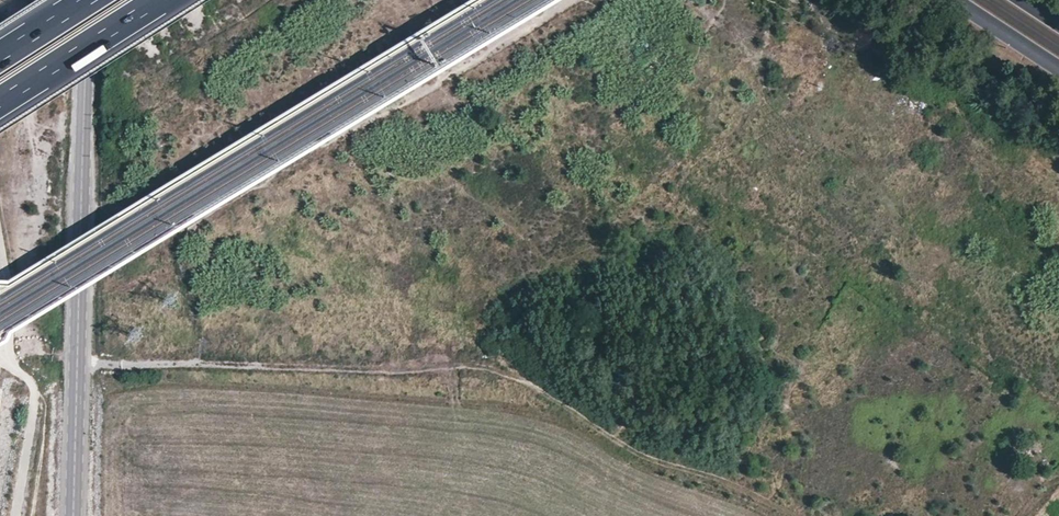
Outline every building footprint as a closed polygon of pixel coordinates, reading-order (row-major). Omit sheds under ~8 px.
[(367,334),(360,329),(347,345),(351,349),(361,337),(363,338),(367,334)]
